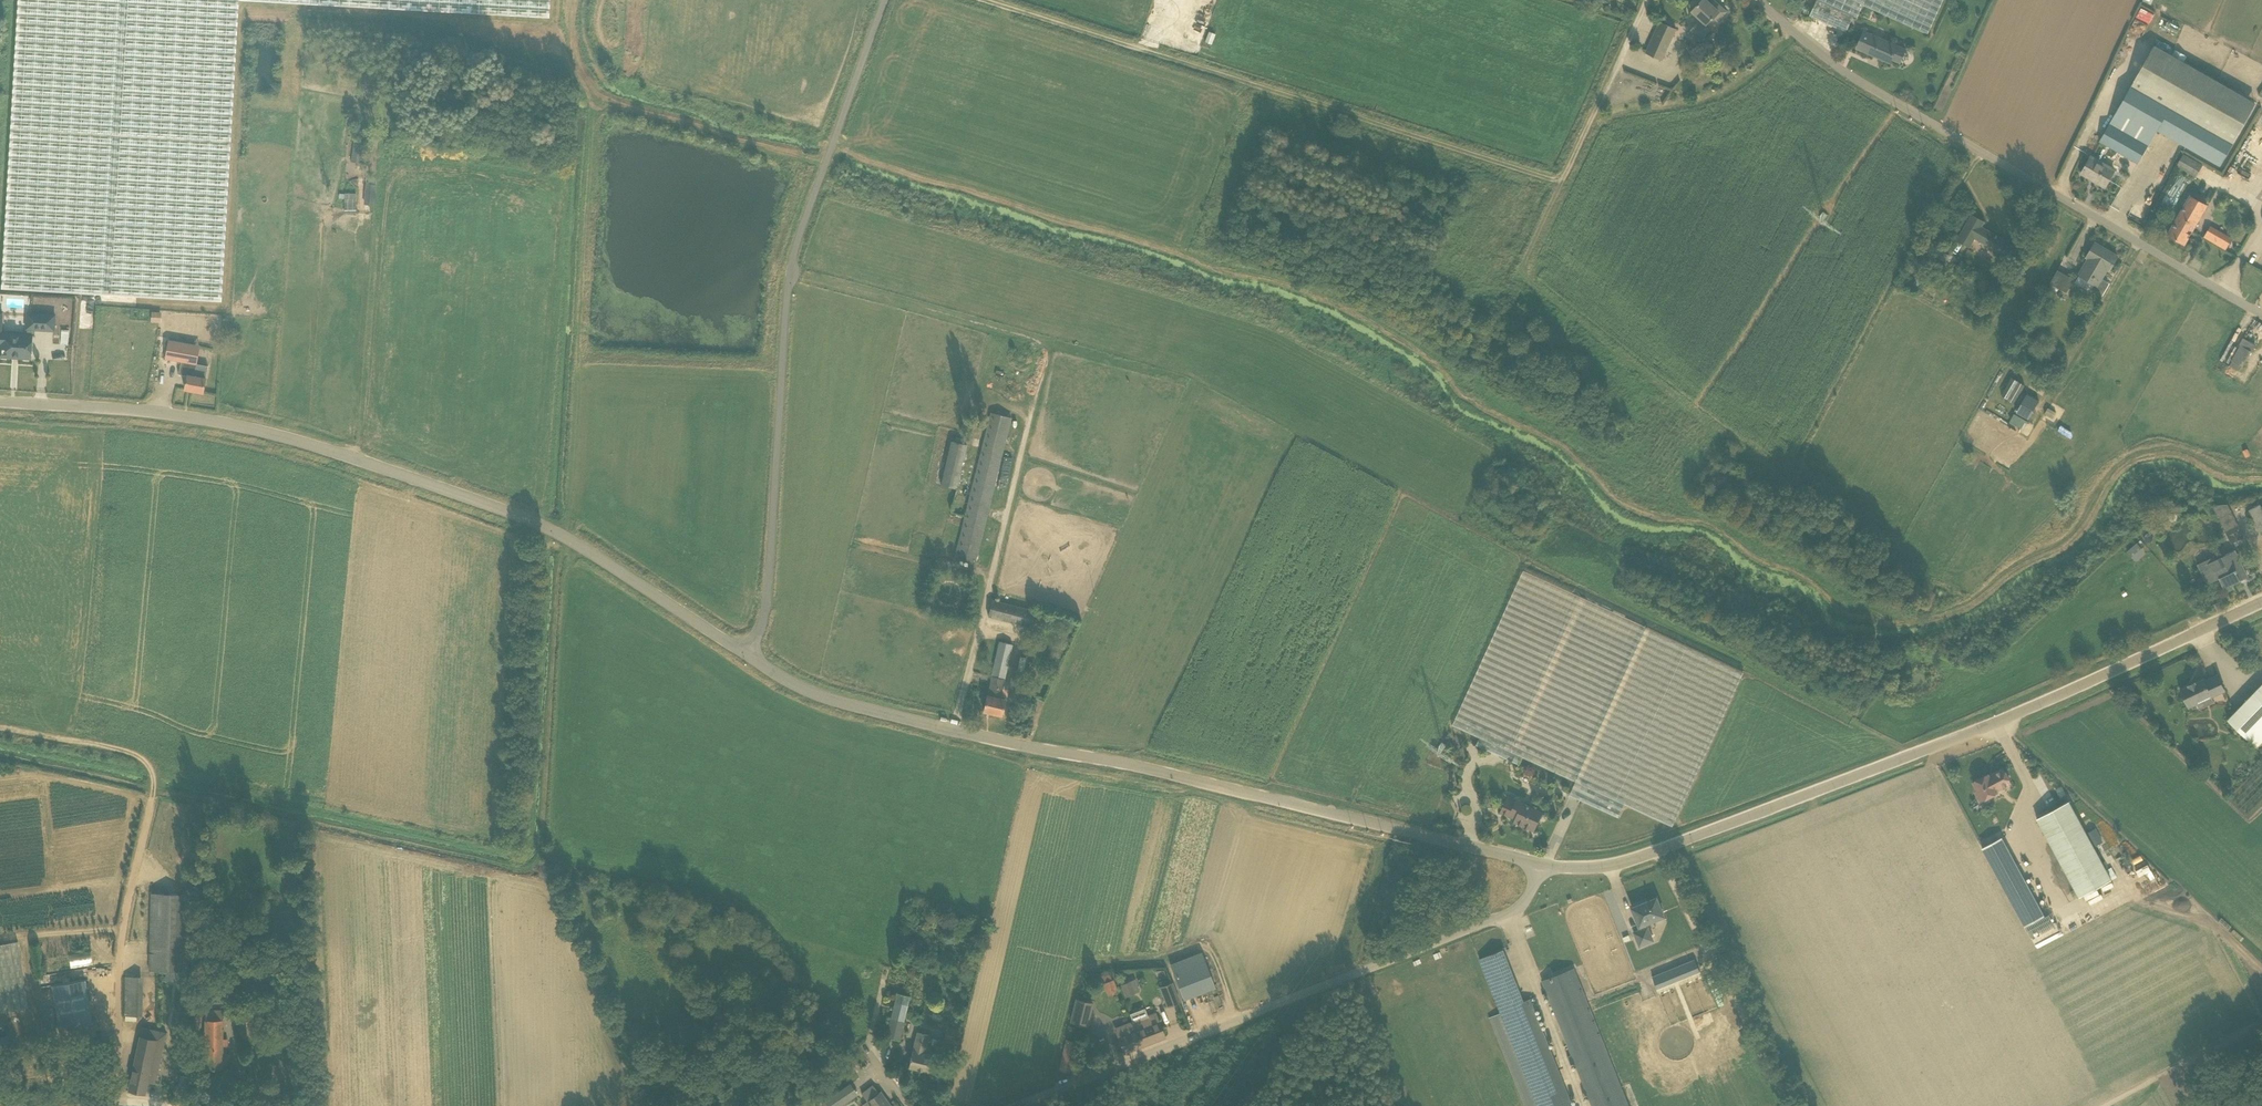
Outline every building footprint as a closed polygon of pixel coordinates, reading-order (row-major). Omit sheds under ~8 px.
[(2,289),(223,301),(240,0),(429,11),(549,17),(550,0),(18,0),(2,289)] [(1698,43),(1709,30),(1705,26),(1707,24),(1712,19),(1714,18),(1718,21),(1727,11),(1715,1),(1711,5),(1706,0),(1702,0),(1693,11),(1702,19),(1700,22),(1699,21),(1688,33),(1698,43)] [(1847,32),(1854,17),(1857,18),(1863,5),(1928,34),(1943,0),(1816,0),(1810,15),(1847,32)] [(2160,19),(2156,30),(2176,36),(2179,25),(2160,19)] [(1647,52),(1663,60),(1677,29),(1661,22),(1647,52)] [(1901,63),(1907,50),(1864,31),(1857,48),(1890,62),(1892,58),(1901,63)] [(1215,34),(1209,32),(1205,42),(1211,44),(1215,34)] [(2220,165),(2234,141),(2255,103),(2154,46),(2100,141),(2138,163),(2152,139),(2157,130),(2220,165)] [(353,161),(364,161),(364,141),(353,141),(353,161)] [(2196,178),(2203,166),(2183,155),(2176,167),(2196,178)] [(2091,157),(2081,173),(2105,187),(2115,170),(2091,157)] [(366,185),(365,205),(375,205),(376,185),(366,185)] [(345,191),(345,214),(356,214),(356,191),(345,191)] [(2190,196),(2168,234),(2184,244),(2206,205),(2190,196)] [(1958,239),(1971,246),(1975,239),(1998,252),(2005,240),(1997,236),(1998,235),(1996,234),(1996,235),(1981,226),(1984,222),(1972,215),(1958,239)] [(2226,249),(2232,239),(2210,226),(2204,237),(2226,249)] [(2092,290),(2103,295),(2109,284),(2101,280),(2107,269),(2109,270),(2118,256),(2095,243),(2087,257),(2089,258),(2079,275),(2095,284),(2092,290)] [(2074,279),(2057,270),(2050,284),(2066,293),(2074,279)] [(152,322),(153,322),(161,323),(162,312),(154,311),(152,311),(152,322)] [(33,334),(31,334),(32,329),(54,330),(55,315),(27,313),(26,329),(28,329),(27,334),(0,332),(0,357),(31,359),(33,334)] [(2238,370),(2254,343),(2243,337),(2228,364),(2238,370)] [(194,345),(169,340),(166,358),(181,361),(191,363),(191,362),(194,345)] [(197,364),(191,362),(191,363),(181,361),(179,374),(188,375),(185,389),(203,392),(206,378),(208,366),(197,364)] [(2046,387),(2049,382),(2041,377),(2038,382),(2046,387)] [(2006,396),(2017,401),(2024,383),(2013,378),(2006,396)] [(2027,395),(2017,412),(2029,419),(2039,401),(2027,395)] [(1002,454),(1011,417),(991,412),(955,557),(976,562),(1002,454)] [(2013,414),(2009,423),(2023,428),(2027,418),(2013,414)] [(957,488),(967,445),(952,441),(941,485),(957,488)] [(2261,506),(2261,503),(2249,509),(2261,534),(2261,506)] [(2244,537),(2238,525),(2231,510),(2218,516),(2231,543),(2244,537)] [(2137,543),(2127,551),(2136,561),(2146,553),(2137,543)] [(2207,565),(2215,581),(2219,578),(2224,588),(2240,580),(2239,578),(2247,574),(2239,558),(2218,569),(2214,561),(2207,565)] [(1476,745),(1519,765),(1522,757),(1576,782),(1570,796),(1580,800),(1618,817),(1624,804),(1672,826),(1743,672),(1523,570),(1453,726),(1480,738),(1476,745)] [(989,616),(1031,627),(1035,611),(993,600),(989,616)] [(987,696),(984,711),(1002,715),(1005,699),(996,697),(998,687),(1003,688),(1012,644),(999,641),(992,676),(988,696),(987,696)] [(2211,697),(2225,691),(2217,675),(2204,681),(2203,679),(2195,683),(2195,682),(2188,685),(2189,686),(2180,690),(2189,708),(2197,704),(2196,702),(2210,695),(2211,697)] [(2256,747),(2261,741),(2261,684),(2227,720),(2256,747)] [(1978,790),(1975,791),(1980,801),(1998,792),(1997,790),(2011,783),(2003,768),(1989,776),(1988,774),(1974,782),(1978,790)] [(1542,812),(1532,807),(1517,800),(1508,796),(1501,811),(1510,815),(1516,818),(1515,821),(1524,825),(1534,830),(1542,812)] [(2069,801),(2037,818),(2080,897),(2111,880),(2069,801)] [(2090,829),(2096,843),(2103,841),(2097,826),(2090,829)] [(2020,926),(2041,916),(2001,835),(1981,845),(2020,926)] [(2147,867),(2143,859),(2134,864),(2138,872),(2147,867)] [(188,972),(190,905),(190,894),(152,893),(150,971),(188,972)] [(1657,898),(1632,908),(1641,930),(1635,933),(1640,946),(1653,940),(1646,923),(1664,916),(1657,898)] [(18,942),(0,945),(0,1009),(1,1012),(29,1008),(18,942)] [(1530,999),(1524,1001),(1503,949),(1480,958),(1497,1000),(1501,1010),(1502,1012),(1489,1017),(1524,1105),(1573,1105),(1530,999)] [(56,967),(94,965),(93,953),(55,955),(56,967)] [(1694,959),(1651,975),(1655,987),(1698,971),(1694,959)] [(1184,999),(1216,987),(1206,961),(1174,974),(1184,999)] [(1595,1007),(1591,997),(1587,998),(1574,968),(1542,980),(1592,1105),(1686,1105),(1639,989),(1595,1007)] [(1105,983),(1103,984),(1107,995),(1118,991),(1113,979),(1112,980),(1109,974),(1102,977),(1105,983)] [(144,1015),(144,975),(125,975),(124,1019),(137,1019),(137,1015),(144,1015)] [(85,979),(53,985),(60,1029),(93,1024),(85,979)] [(1139,991),(1134,979),(1121,984),(1126,997),(1139,991)] [(1180,1002),(1173,982),(1159,987),(1167,1007),(1180,1002)] [(910,996),(897,993),(887,1037),(900,1040),(910,996)] [(1087,1027),(1094,1002),(1076,998),(1070,1022),(1087,1027)] [(206,1057),(196,1057),(196,1068),(223,1069),(223,1010),(206,1010),(206,1020),(206,1037),(196,1037),(196,1051),(206,1051),(206,1057)] [(1165,1037),(1158,1017),(1156,1012),(1145,1017),(1145,1018),(1133,1022),(1143,1045),(1165,1037)] [(1143,1045),(1133,1022),(1116,1029),(1125,1052),(1143,1045)] [(260,1038),(260,1025),(240,1025),(241,1038),(260,1038)] [(129,1090),(146,1094),(148,1081),(156,1083),(167,1033),(143,1027),(129,1090)] [(913,1050),(909,1067),(931,1073),(935,1055),(921,1052),(923,1045),(926,1045),(929,1035),(918,1032),(913,1050)] [(1076,1042),(1066,1039),(1059,1070),(1069,1073),(1076,1042)] [(180,1085),(189,1086),(190,1076),(181,1075),(180,1085)] [(830,1105),(841,1105),(861,1095),(854,1083),(826,1098),(830,1105)] [(880,1091),(879,1093),(875,1087),(863,1095),(867,1101),(862,1105),(863,1105),(891,1105),(880,1091)]
